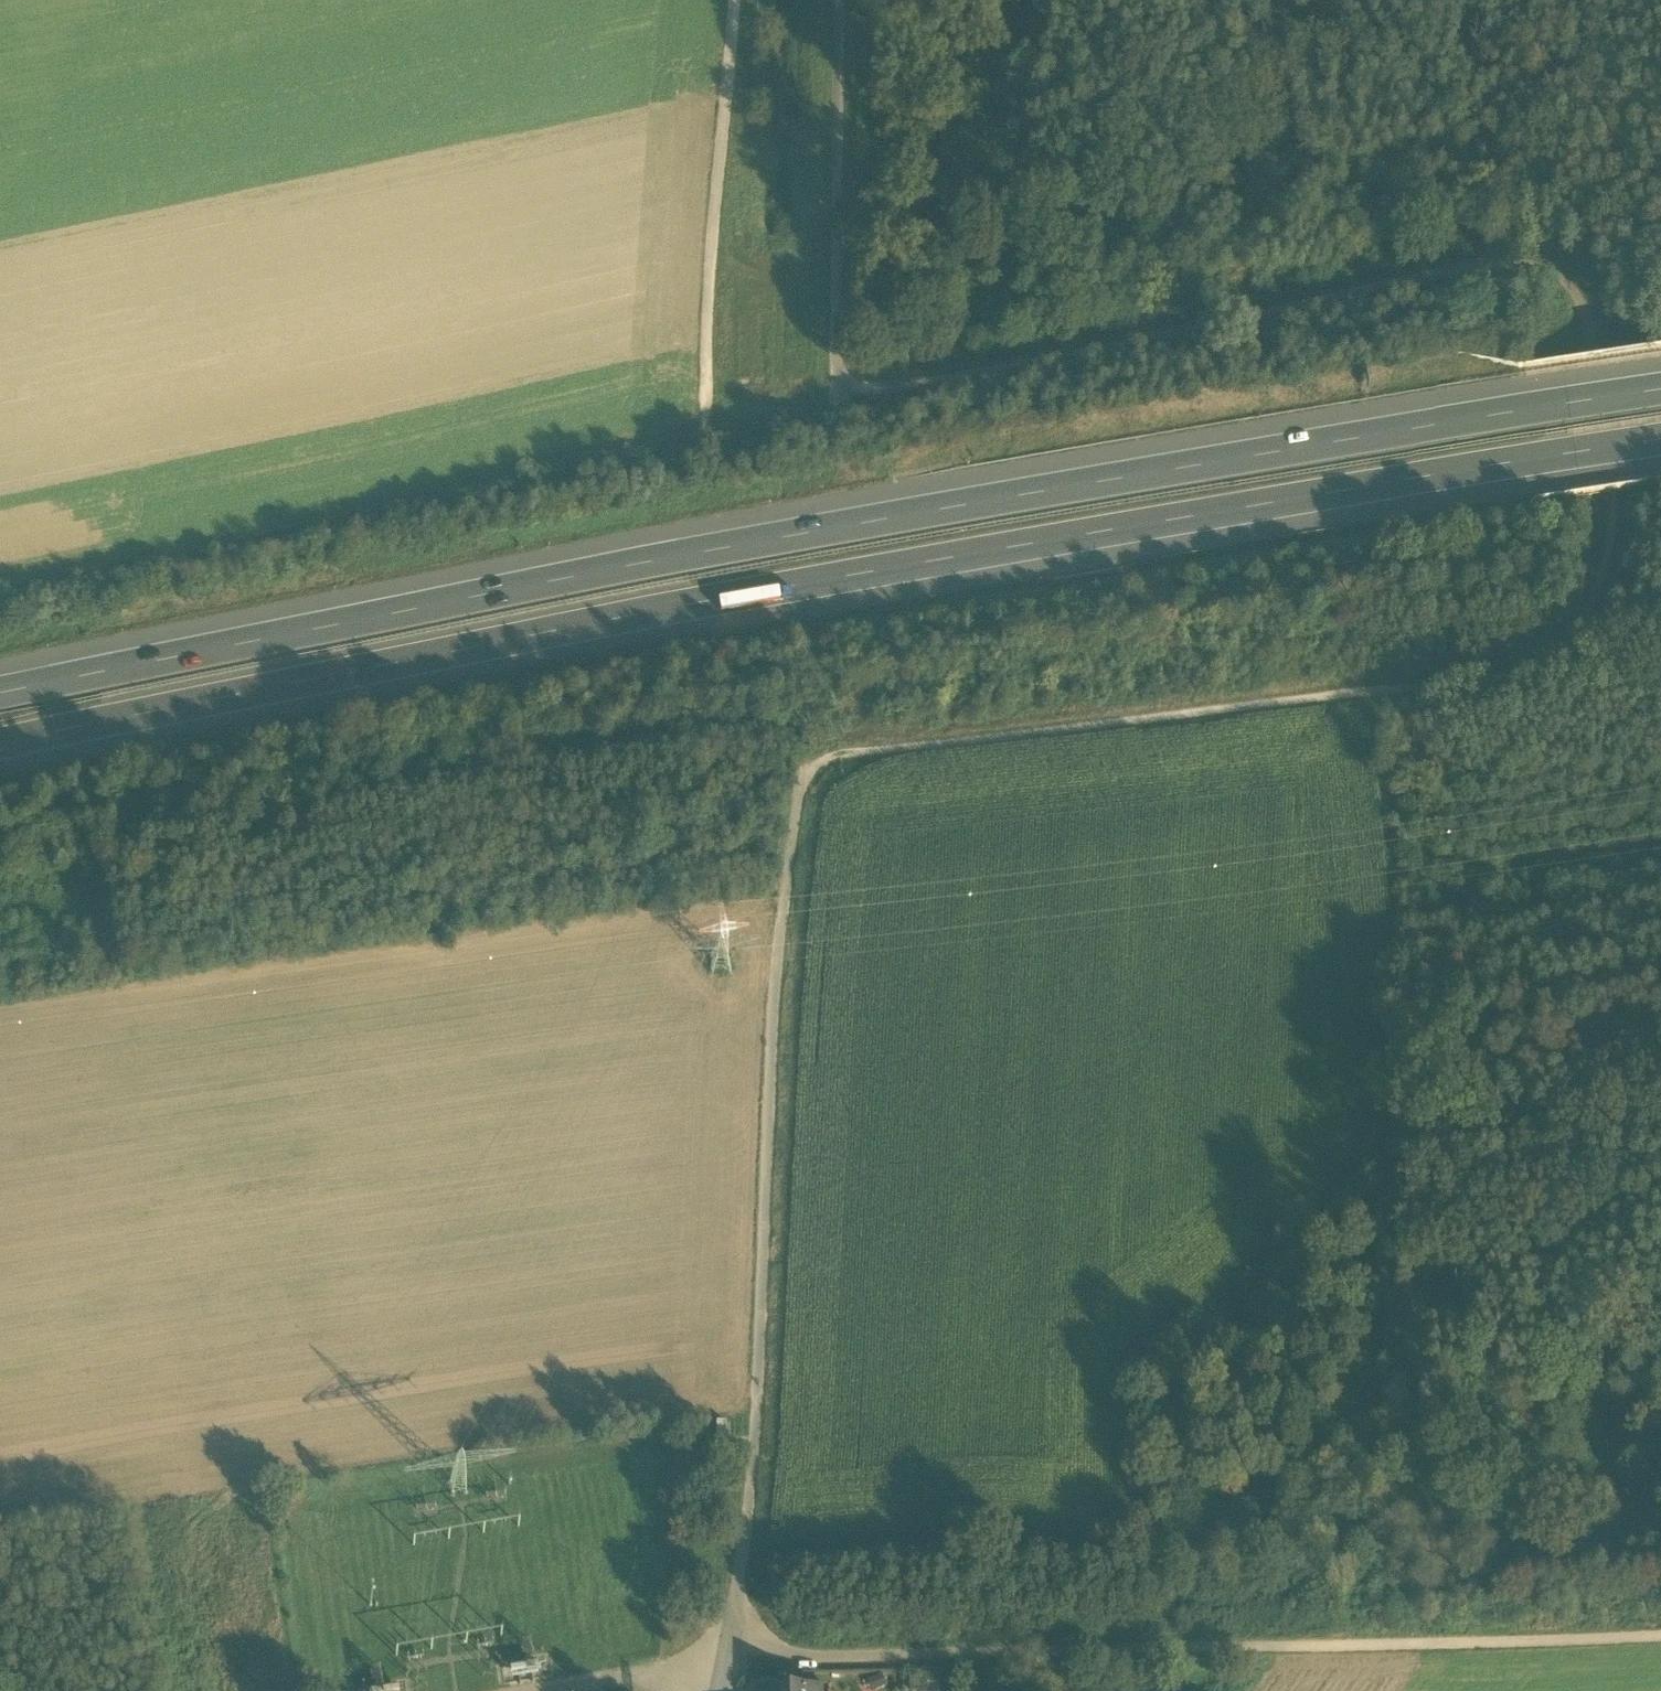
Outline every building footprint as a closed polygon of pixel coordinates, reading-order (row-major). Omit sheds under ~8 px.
[(726,1424),(716,1424),(716,1437),(725,1437),(726,1424)]
